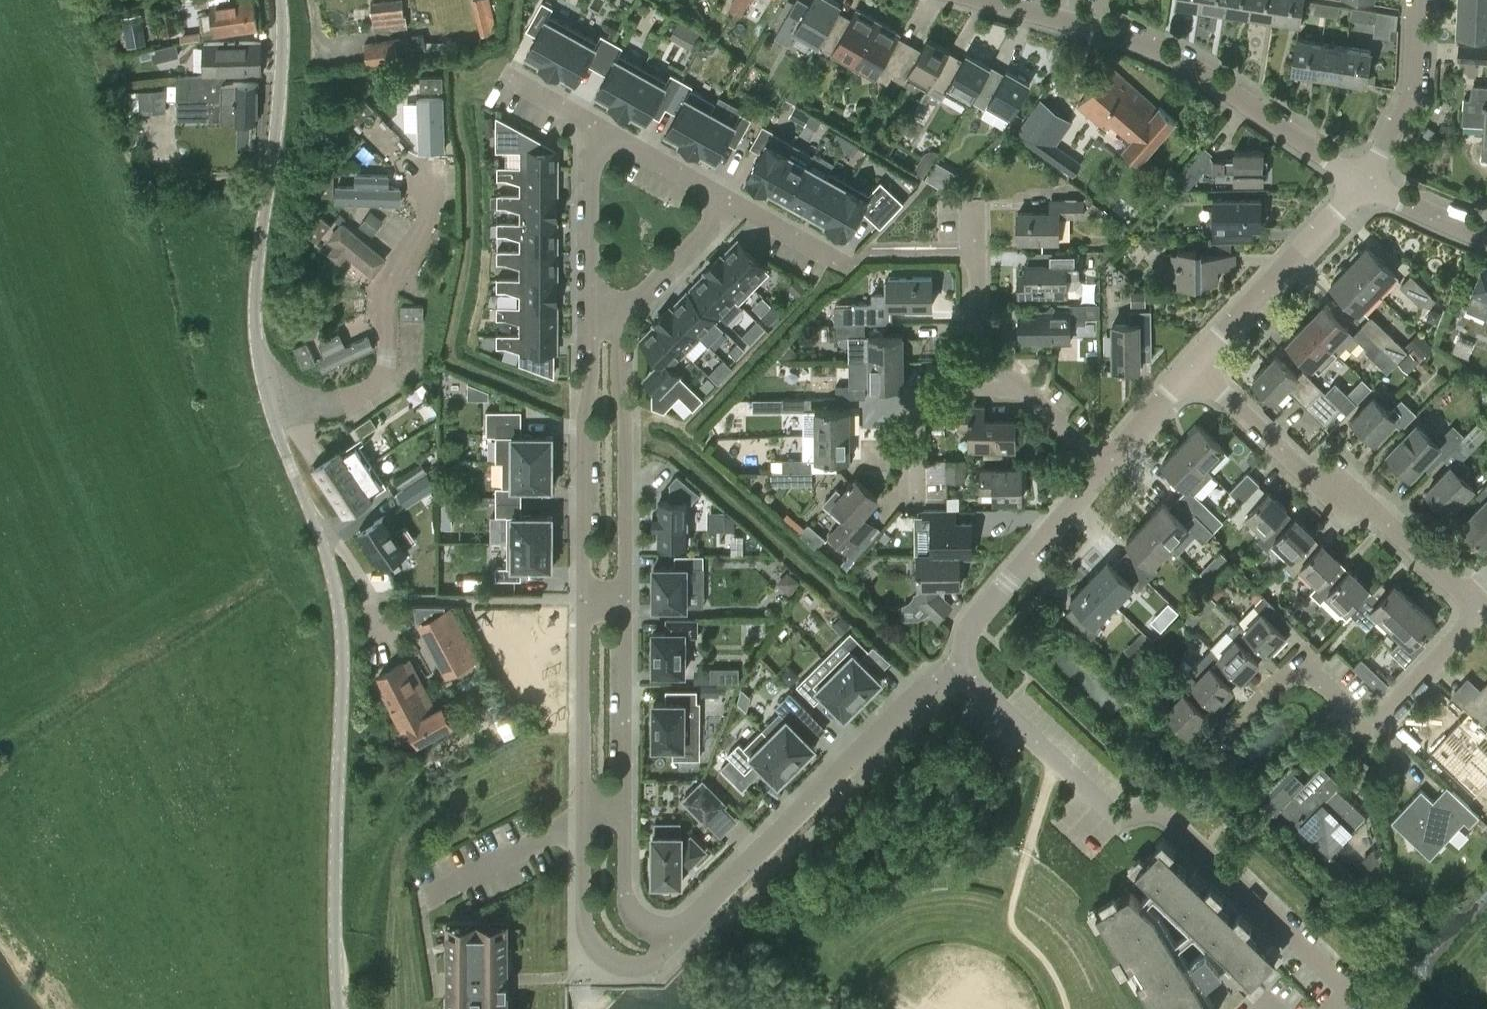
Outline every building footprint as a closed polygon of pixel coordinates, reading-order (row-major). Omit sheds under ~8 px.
[(211,4),(212,12),(201,13),(204,37),(258,29),(254,0),(210,0),(211,4)] [(407,27),(406,12),(404,13),(402,0),(386,0),(373,2),(376,31),(407,27)] [(492,0),(474,0),(482,35),(493,32),(492,31),(499,29),(492,0)] [(736,12),(743,0),(735,0),(730,9),(736,12)] [(736,12),(742,16),(751,0),(743,0),(736,12)] [(835,16),(841,4),(834,0),(813,0),(810,5),(803,0),(797,0),(776,37),(789,44),(796,32),(818,44),(823,35),(834,17),(835,16)] [(1204,0),(1179,0),(1178,5),(1203,8),(1204,0)] [(1203,8),(1227,12),(1229,0),(1204,0),(1203,8)] [(1227,12),(1251,15),(1253,0),(1229,0),(1227,12)] [(1251,15),(1275,19),(1278,0),(1253,0),(1251,15)] [(1275,19),(1300,23),(1304,0),(1278,0),(1275,19)] [(1460,9),(1486,10),(1486,0),(1460,0),(1460,9)] [(550,68),(573,27),(549,14),(553,7),(542,1),(530,23),(540,29),(527,53),(541,61),(540,63),(550,68)] [(1327,15),(1329,3),(1317,1),(1315,13),(1327,15)] [(1329,3),(1327,15),(1339,17),(1341,5),(1329,3)] [(699,15),(693,6),(686,11),(692,20),(699,15)] [(1367,21),(1375,22),(1376,11),(1353,7),(1352,7),(1351,19),(1367,21)] [(179,31),(175,8),(158,11),(162,34),(179,31)] [(823,35),(818,44),(830,51),(832,48),(856,62),(879,23),(856,9),(847,24),(834,17),(823,35)] [(1486,45),(1486,10),(1460,9),(1458,43),(1486,45)] [(144,31),(142,14),(123,17),(125,33),(144,31)] [(687,45),(697,29),(677,18),(668,33),(687,45)] [(610,32),(607,37),(612,40),(615,35),(619,28),(608,22),(605,29),(610,32)] [(879,23),(856,62),(876,74),(875,77),(886,84),(902,57),(891,50),(900,35),(879,23)] [(1374,26),(1373,36),(1391,38),(1393,28),(1374,26)] [(573,27),(550,68),(560,74),(561,72),(576,81),(589,56),(600,62),(612,40),(607,37),(601,34),(598,41),(573,27)] [(369,64),(428,55),(428,54),(461,49),(460,39),(445,41),(426,41),(425,34),(366,43),(369,64)] [(945,59),(946,60),(951,51),(929,38),(919,55),(907,48),(902,57),(886,84),(890,77),(907,87),(911,81),(927,91),(928,90),(945,59)] [(1318,75),(1323,42),(1298,38),(1293,71),(1318,75)] [(620,108),(643,66),(619,53),(623,46),(612,40),(600,62),(610,68),(597,92),(611,100),(610,102),(620,108)] [(1323,42),(1318,75),(1343,79),(1348,46),(1323,42)] [(168,58),(178,56),(175,43),(165,45),(168,58)] [(261,43),(219,43),(204,43),(204,75),(213,75),(227,76),(227,73),(261,73),(261,43)] [(1458,43),(1457,61),(1486,62),(1486,45),(1458,43)] [(1348,46),(1343,79),(1368,82),(1369,73),(1373,50),(1348,46)] [(946,60),(945,59),(928,90),(941,99),(946,91),(969,104),(971,101),(987,72),(990,67),(967,54),(959,67),(946,60)] [(643,66),(620,108),(630,113),(631,112),(646,120),(659,95),(670,101),(682,79),(671,73),(667,80),(643,66)] [(1140,162),(1176,119),(1160,105),(1157,108),(1111,68),(1079,106),(1105,128),(1112,120),(1132,137),(1126,144),(1127,145),(1124,148),(1140,162)] [(987,72),(971,101),(986,110),(989,104),(1011,117),(1031,82),(1008,69),(1001,80),(987,72)] [(258,84),(226,84),(227,76),(213,75),(204,75),(177,76),(178,118),(209,119),(209,120),(223,120),(258,120),(258,84)] [(421,76),(421,90),(444,89),(444,75),(421,76)] [(690,147),(711,110),(716,102),(691,88),(693,85),(682,79),(670,101),(680,107),(667,131),(681,139),(680,141),(690,147)] [(1474,85),(1470,98),(1464,97),(1463,124),(1485,125),(1483,157),(1486,157),(1486,86),(1474,85)] [(797,104),(803,95),(792,89),(786,98),(797,104)] [(131,110),(141,110),(140,91),(126,92),(131,110)] [(445,149),(443,95),(417,96),(418,150),(445,149)] [(375,108),(365,97),(347,115),(357,125),(375,108)] [(1072,121),(1042,100),(1017,135),(1047,156),(1072,121)] [(374,110),(357,127),(391,163),(409,146),(374,110)] [(711,110),(690,147),(700,152),(701,151),(715,159),(729,134),(739,140),(752,118),(741,112),(735,123),(711,110)] [(483,114),(484,122),(492,121),(491,113),(483,114)] [(811,114),(806,122),(817,128),(822,120),(811,114)] [(523,149),(523,166),(558,166),(558,151),(500,118),(500,149),(523,149)] [(747,178),(767,190),(768,188),(793,144),(772,133),(774,131),(763,125),(751,147),(761,153),(747,178)] [(1428,127),(1423,135),(1432,140),(1436,132),(1428,127)] [(837,134),(833,142),(843,148),(847,140),(837,134)] [(843,148),(854,154),(858,146),(847,140),(843,148)] [(793,144),(768,188),(788,199),(807,165),(813,155),(793,144)] [(1205,169),(1213,170),(1213,174),(1234,173),(1235,182),(1265,181),(1264,172),(1268,172),(1267,161),(1264,161),(1264,151),(1234,152),(1234,160),(1214,161),(1211,156),(1214,153),(1206,147),(1170,188),(1172,189),(1189,190),(1205,169)] [(523,194),(557,194),(558,166),(523,166),(499,165),(499,177),(509,178),(524,182),(523,194)] [(807,165),(788,199),(788,200),(808,211),(827,176),(807,165)] [(956,174),(947,169),(937,186),(942,189),(956,174)] [(808,211),(827,222),(826,223),(827,223),(850,182),(830,171),(827,176),(808,211)] [(335,196),(335,173),(321,173),(320,195),(335,196)] [(389,174),(355,173),(355,185),(336,184),(335,202),(401,204),(401,186),(389,186),(389,174)] [(870,193),(850,182),(827,223),(848,235),(862,209),(881,227),(904,202),(883,180),(870,193)] [(557,222),(557,194),(523,194),(499,194),(499,206),(508,206),(523,211),(523,222),(557,222)] [(1117,218),(1088,196),(1084,201),(1090,206),(1088,208),(1100,216),(1101,215),(1106,219),(1108,216),(1114,222),(1117,218)] [(1215,200),(1215,242),(1232,242),(1240,242),(1240,228),(1262,228),(1262,200),(1215,200)] [(1083,217),(1083,201),(1051,201),(1050,213),(1020,213),(1019,241),(1059,241),(1059,217),(1083,217)] [(370,210),(359,225),(373,235),(384,220),(370,210)] [(332,224),(322,215),(307,233),(318,242),(332,224)] [(386,258),(341,221),(327,238),(334,244),(328,252),(341,262),(347,254),(372,275),(386,258)] [(523,250),(557,250),(557,222),(523,222),(499,222),(499,232),(499,234),(508,234),(523,238),(523,250)] [(721,255),(755,288),(770,272),(737,240),(723,255),(721,254),(721,255)] [(1232,242),(1215,242),(1215,254),(1198,254),(1198,250),(1178,250),(1178,254),(1172,254),(1172,282),(1178,282),(1178,286),(1197,286),(1197,281),(1219,281),(1219,268),(1237,267),(1237,254),(1232,254),(1232,242)] [(1354,261),(1350,265),(1379,292),(1396,274),(1368,247),(1363,252),(1358,250),(1352,257),(1354,261)] [(523,278),(557,279),(557,250),(523,250),(499,250),(499,262),(507,262),(523,267),(523,278)] [(1068,297),(1068,295),(1080,296),(1083,292),(1083,281),(1079,277),(1079,252),(1052,252),(1052,265),(1027,265),(1027,276),(1020,276),(1020,297),(1068,297)] [(755,288),(721,255),(706,270),(740,303),(755,288)] [(1360,311),(1379,292),(1350,265),(1347,269),(1342,267),(1335,274),(1338,278),(1332,284),(1360,311)] [(1473,291),(1469,302),(1486,310),(1486,267),(1475,292),(1473,291)] [(740,303),(706,270),(705,270),(707,272),(692,287),(721,315),(736,300),(739,303),(740,303)] [(1421,306),(1432,295),(1412,276),(1401,287),(1421,306)] [(522,306),(557,307),(557,279),(523,278),(499,278),(498,290),(507,290),(522,294),(522,306)] [(931,307),(931,279),(889,279),(889,307),(931,307)] [(789,288),(797,295),(805,287),(796,280),(789,288)] [(366,285),(302,281),(300,309),(364,313),(366,285)] [(1132,291),(1132,305),(1145,305),(1145,291),(1132,291)] [(670,307),(700,336),(709,345),(716,337),(708,328),(715,321),(687,292),(672,307),(670,306),(670,307)] [(1437,300),(1432,295),(1424,303),(1429,308),(1437,300)] [(425,319),(425,305),(402,304),(402,318),(425,319)] [(1078,313),(1082,313),(1088,313),(1088,318),(1101,318),(1101,304),(1078,304),(1078,311),(1078,313)] [(1325,304),(1307,322),(1339,352),(1340,353),(1347,346),(1351,349),(1360,339),(1355,334),(1348,328),(1349,327),(1325,304)] [(779,312),(772,305),(762,316),(769,323),(779,312)] [(853,324),(864,324),(884,323),(885,305),(853,306),(853,324)] [(522,334),(557,335),(557,307),(522,306),(499,306),(498,318),(509,318),(522,322),(522,334)] [(655,322),(685,351),(700,336),(670,307),(655,322)] [(1141,335),(1152,335),(1152,311),(1130,312),(1131,325),(1114,326),(1114,371),(1142,371),(1141,335)] [(302,312),(302,326),(324,326),(324,312),(302,312)] [(1020,312),(1020,343),(1070,343),(1070,323),(1070,313),(1020,312)] [(1373,315),(1363,326),(1377,339),(1399,361),(1409,350),(1405,346),(1394,335),(1373,315)] [(425,319),(402,318),(397,318),(396,383),(424,383),(425,319)] [(641,339),(662,360),(671,366),(685,351),(655,322),(654,323),(656,324),(641,339)] [(765,328),(759,322),(749,332),(755,338),(765,328)] [(1307,322),(1289,341),(1321,371),(1339,352),(1307,322)] [(864,324),(853,324),(835,324),(835,336),(865,336),(864,324)] [(316,332),(316,327),(306,327),(306,338),(311,337),(316,332)] [(374,347),(368,335),(346,346),(339,332),(318,342),(325,356),(317,360),(323,372),(374,347)] [(483,343),(497,343),(497,334),(483,334),(483,343)] [(557,374),(557,335),(522,334),(498,334),(498,346),(508,346),(523,350),(523,361),(557,374)] [(868,362),(903,362),(903,335),(868,336),(868,362)] [(1434,346),(1423,335),(1413,346),(1414,347),(1424,356),(1428,360),(1434,346)] [(1399,361),(1377,339),(1369,348),(1368,348),(1367,349),(1389,371),(1399,361)] [(316,363),(307,342),(294,348),(303,368),(316,363)] [(737,342),(729,351),(736,357),(745,349),(737,342)] [(785,359),(789,359),(797,350),(789,343),(779,353),(785,359)] [(1408,372),(1420,360),(1410,351),(1398,363),(1408,372)] [(1289,386),(1307,404),(1328,424),(1344,407),(1327,391),(1302,367),(1296,373),(1277,354),(1255,377),(1277,399),(1289,386)] [(723,359),(708,374),(718,383),(732,368),(723,359)] [(704,398),(671,366),(662,360),(642,380),(653,390),(653,406),(664,410),(679,395),(693,409),(704,398)] [(861,382),(869,382),(869,388),(903,387),(903,362),(868,362),(868,369),(861,369),(861,382)] [(716,383),(708,376),(700,384),(708,392),(716,383)] [(1349,412),(1359,401),(1337,380),(1327,391),(1349,412)] [(489,391),(468,383),(468,399),(489,399),(489,391)] [(835,397),(865,398),(865,386),(835,386),(835,397)] [(1402,428),(1418,412),(1403,397),(1390,411),(1375,397),(1354,419),(1376,440),(1395,420),(1402,428)] [(802,409),(811,409),(811,398),(782,398),(782,410),(802,410),(802,409)] [(1014,421),(984,421),(984,405),(963,405),(958,405),(958,428),(971,428),(971,449),(1015,450),(1014,421)] [(816,436),(850,436),(849,409),(815,410),(816,436)] [(521,411),(486,410),(486,435),(496,435),(496,461),(552,461),(552,435),(521,435),(521,411)] [(1089,420),(1080,412),(1073,420),(1082,428),(1089,420)] [(1486,434),(1486,416),(1486,415),(1457,444),(1468,454),(1486,434)] [(371,416),(354,427),(361,437),(378,426),(371,416)] [(1182,443),(1207,468),(1226,449),(1224,448),(1229,444),(1205,421),(1201,425),(1200,424),(1182,443)] [(1431,471),(1466,435),(1456,426),(1439,443),(1418,422),(1389,452),(1412,475),(1423,463),(1431,471)] [(933,433),(944,433),(944,424),(933,424),(933,433)] [(850,436),(816,436),(817,461),(850,461),(850,436)] [(357,440),(314,468),(329,491),(372,462),(357,440)] [(1175,492),(1215,531),(1224,521),(1206,503),(1189,486),(1207,468),(1182,443),(1163,462),(1184,482),(1175,492)] [(1463,474),(1470,467),(1460,457),(1453,464),(1454,465),(1428,491),(1450,512),(1475,485),(1463,474)] [(811,471),(811,460),(802,459),(782,459),(782,471),(811,471)] [(965,482),(965,460),(946,460),(946,482),(965,482)] [(496,501),(522,501),(522,487),(552,487),(552,461),(496,461),(496,462),(502,462),(502,487),(496,487),(496,501)] [(387,484),(372,462),(329,491),(344,513),(387,484)] [(421,462),(409,471),(415,480),(428,472),(421,462)] [(1022,500),(1022,468),(982,468),(982,487),(995,487),(995,500),(1022,500)] [(1242,501),(1260,482),(1249,471),(1231,490),(1242,501)] [(398,492),(398,493),(405,503),(435,483),(428,473),(428,472),(415,480),(402,489),(398,492)] [(670,501),(659,501),(659,514),(654,514),(654,527),(659,527),(659,543),(687,543),(687,502),(693,502),(693,501),(700,494),(678,474),(670,483),(669,483),(669,484),(670,484),(670,501)] [(843,521),(837,528),(830,536),(851,554),(859,546),(875,528),(863,517),(878,499),(856,480),(844,493),(838,487),(823,504),(843,521)] [(1260,482),(1242,501),(1242,502),(1232,512),(1242,522),(1249,514),(1266,531),(1259,538),(1259,539),(1266,531),(1267,532),(1287,510),(1289,509),(1269,490),(1268,491),(1260,483),(1261,483),(1260,482)] [(1478,494),(1485,501),(1462,524),(1479,540),(1480,538),(1486,545),(1486,544),(1486,485),(1478,494)] [(1147,520),(1180,553),(1197,535),(1204,542),(1215,531),(1175,492),(1147,520)] [(451,501),(441,501),(441,510),(451,510),(451,501)] [(522,501),(496,501),(496,516),(507,516),(507,541),(552,541),(552,515),(522,515),(522,501)] [(732,516),(724,508),(724,511),(724,529),(732,529),(732,516)] [(1266,531),(1259,539),(1268,547),(1275,540),(1293,557),(1286,565),(1315,535),(1296,517),(1295,518),(1287,510),(1267,532),(1266,531)] [(959,556),(971,555),(970,523),(955,523),(955,511),(923,511),(923,524),(932,524),(932,555),(918,555),(932,555),(933,555),(958,555),(959,556)] [(385,515),(359,532),(382,566),(407,549),(385,515)] [(1140,571),(1149,580),(1159,570),(1154,564),(1171,546),(1179,553),(1180,553),(1147,520),(1128,540),(1150,561),(1140,571)] [(805,526),(800,531),(817,546),(825,536),(809,522),(805,526)] [(1315,535),(1286,565),(1295,573),(1302,566),(1320,583),(1341,562),(1342,561),(1322,542),(1322,543),(1314,536),(1315,535)] [(552,541),(507,541),(507,567),(495,567),(495,579),(521,579),(521,567),(552,567),(552,541)] [(654,567),(654,607),(687,607),(687,568),(704,568),(704,555),(675,555),(675,567),(654,567)] [(932,555),(918,555),(919,603),(938,621),(951,608),(937,594),(937,588),(960,587),(959,556),(958,555),(933,555),(932,555)] [(1090,579),(1116,604),(1134,585),(1139,591),(1149,580),(1140,571),(1131,581),(1109,559),(1090,579)] [(1221,573),(1211,562),(1201,573),(1211,583),(1221,573)] [(1348,619),(1352,614),(1373,592),(1368,588),(1369,587),(1350,569),(1349,570),(1341,562),(1320,583),(1312,590),(1322,600),(1329,592),(1347,610),(1343,614),(1348,619)] [(781,577),(781,585),(789,593),(801,580),(788,569),(781,577)] [(482,579),(464,579),(464,589),(482,589),(482,579)] [(1099,621),(1116,604),(1090,579),(1072,597),(1075,600),(1066,610),(1094,638),(1104,627),(1099,621)] [(1223,592),(1223,587),(1219,582),(1212,590),(1219,597),(1223,592)] [(1392,627),(1416,602),(1396,583),(1380,599),(1373,592),(1352,614),(1368,629),(1381,616),(1392,627)] [(1216,600),(1205,589),(1194,599),(1206,610),(1216,600)] [(1239,621),(1269,651),(1287,632),(1287,631),(1294,624),(1264,594),(1255,604),(1264,612),(1247,629),(1239,621)] [(1416,602),(1392,627),(1404,638),(1391,651),(1406,665),(1422,648),(1414,641),(1435,619),(1416,602)] [(419,624),(447,677),(455,673),(457,676),(477,665),(476,661),(457,624),(460,622),(451,606),(419,624)] [(1294,622),(1299,617),(1293,611),(1287,616),(1294,622)] [(842,615),(833,625),(842,634),(851,624),(842,615)] [(698,619),(666,619),(666,632),(654,632),(654,673),(684,673),(685,636),(698,636),(698,619)] [(1213,648),(1243,678),(1261,659),(1260,659),(1268,651),(1269,651),(1239,621),(1229,630),(1238,639),(1221,656),(1213,647),(1213,648)] [(850,649),(832,667),(866,702),(876,692),(874,689),(882,681),(860,659),(869,650),(851,632),(842,641),(850,649)] [(1152,642),(1142,632),(1134,641),(1143,650),(1152,642)] [(1193,680),(1217,704),(1235,686),(1234,685),(1242,677),(1242,678),(1243,678),(1213,648),(1187,674),(1193,680)] [(1355,667),(1363,675),(1380,692),(1389,683),(1363,658),(1355,667)] [(419,741),(453,721),(444,705),(432,712),(404,662),(379,676),(388,692),(384,693),(404,729),(410,725),(419,741)] [(794,671),(790,666),(780,676),(789,685),(794,680),(794,671)] [(824,696),(846,718),(854,709),(857,711),(866,702),(832,667),(814,685),(806,677),(797,686),(815,704),(824,696)] [(694,683),(710,683),(710,682),(710,669),(694,669),(694,683)] [(1217,704),(1193,680),(1187,674),(1177,684),(1186,692),(1168,710),(1190,732),(1209,712),(1216,704),(1217,704)] [(720,684),(701,684),(701,696),(719,696),(720,684)] [(1471,711),(1485,724),(1486,722),(1486,684),(1476,695),(1473,692),(1463,703),(1471,711)] [(494,686),(485,690),(490,698),(499,694),(494,686)] [(684,704),(697,704),(697,690),(666,690),(666,703),(654,703),(654,746),(683,746),(683,758),(699,758),(699,744),(694,744),(694,719),(684,719),(684,704)] [(777,707),(788,718),(771,736),(764,729),(763,730),(799,764),(816,747),(804,733),(804,724),(808,720),(785,698),(777,707)] [(1485,724),(1471,711),(1433,751),(1471,788),(1476,784),(1480,788),(1486,781),(1486,727),(1485,724)] [(763,730),(745,748),(741,744),(729,755),(747,773),(759,762),(780,783),(799,764),(763,730)] [(1354,830),(1367,815),(1337,787),(1342,782),(1322,763),(1305,781),(1294,771),(1266,801),(1277,812),(1280,809),(1304,831),(1330,855),(1354,830)] [(703,778),(686,795),(709,818),(727,801),(703,778)] [(1470,826),(1480,815),(1448,784),(1433,800),(1421,789),(1391,820),(1406,834),(1412,828),(1435,850),(1464,820),(1470,826)] [(705,852),(692,837),(682,846),(682,835),(654,835),(654,883),(660,883),(661,887),(664,890),(668,891),(672,890),(675,887),(676,883),(682,883),(682,875),(685,873),(686,874),(691,868),(690,867),(705,852)] [(1276,955),(1161,844),(1136,870),(1252,980),(1276,955)] [(1381,860),(1377,847),(1364,859),(1373,868),(1381,860)] [(1140,901),(1130,891),(1097,911),(1156,1008),(1211,1008),(1155,915),(1140,901)] [(448,923),(448,1008),(509,1008),(509,923),(448,923)] [(1191,960),(1203,975),(1207,981),(1223,968),(1207,948),(1191,960)]
